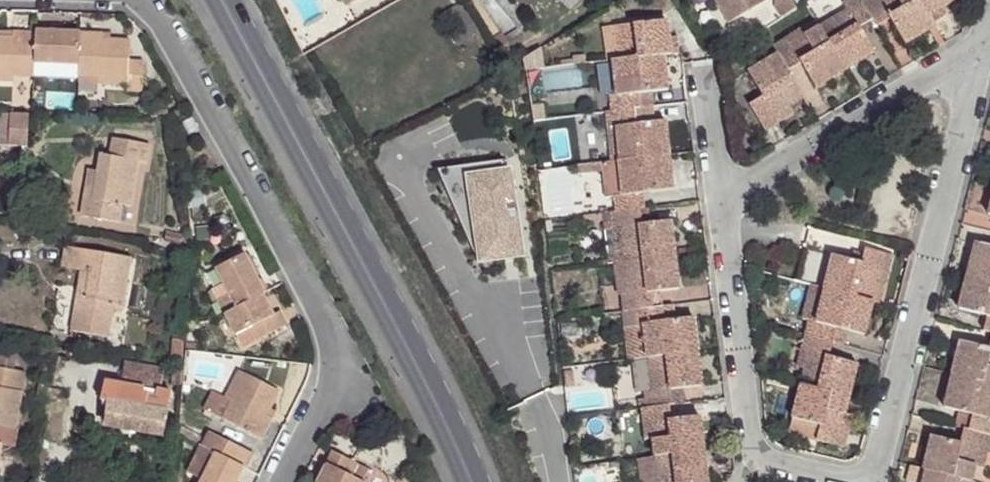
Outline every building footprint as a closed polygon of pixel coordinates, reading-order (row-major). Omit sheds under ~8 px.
[(730,23),(768,0),(716,0),(730,23)] [(797,9),(791,0),(777,0),(776,9),(781,18),(797,9)] [(845,71),(874,53),(864,36),(859,28),(872,20),(860,0),(850,0),(843,4),(848,11),(819,28),(845,71)] [(935,26),(933,23),(919,0),(860,0),(872,20),(876,28),(890,19),(905,44),(930,29),(935,26)] [(933,23),(946,14),(942,7),(953,0),(919,0),(933,23)] [(457,21),(468,14),(462,4),(440,17),(446,27),(457,21)] [(462,29),(472,22),(468,14),(457,21),(462,29)] [(859,28),(864,36),(876,28),(872,20),(859,28)] [(664,56),(678,55),(677,38),(669,39),(666,21),(617,27),(621,62),(664,56)] [(451,35),(457,46),(479,33),(472,22),(462,29),(451,35)] [(777,54),(819,28),(815,22),(773,48),(777,54)] [(36,33),(34,77),(78,79),(78,77),(80,33),(61,32),(50,32),(51,26),(36,25),(36,33)] [(940,47),(945,44),(935,26),(930,29),(940,47)] [(621,62),(617,27),(605,28),(609,63),(613,63),(621,62)] [(816,89),(845,71),(819,28),(777,54),(786,69),(799,62),(816,89)] [(0,37),(0,81),(13,82),(13,76),(34,77),(36,33),(13,32),(13,38),(0,37)] [(103,34),(80,33),(78,77),(98,78),(98,84),(127,85),(127,91),(142,91),(143,61),(130,61),(131,41),(110,40),(102,40),(103,34)] [(544,69),(541,49),(524,59),(526,72),(544,69)] [(804,98),(786,69),(777,54),(747,72),(765,100),(751,108),(765,131),(780,122),(776,115),(789,107),(804,98)] [(668,91),(664,56),(621,62),(613,63),(617,96),(609,97),(611,113),(647,108),(645,94),(651,93),(668,91)] [(532,107),(534,122),(546,121),(544,105),(532,107)] [(776,115),(780,122),(793,114),(789,107),(776,115)] [(647,108),(611,113),(607,113),(609,131),(617,130),(620,162),(669,156),(665,122),(655,123),(649,124),(647,108)] [(28,115),(0,114),(0,116),(0,146),(26,147),(28,115)] [(199,131),(193,119),(183,124),(190,136),(199,131)] [(617,130),(609,131),(613,163),(620,162),(617,130)] [(122,205),(131,206),(138,162),(147,163),(150,145),(113,138),(110,156),(101,155),(99,172),(95,191),(87,189),(82,217),(119,223),(122,205)] [(672,190),(669,156),(620,162),(613,163),(604,164),(605,171),(607,197),(614,197),(615,213),(640,210),(645,209),(643,194),(672,190)] [(605,171),(604,164),(579,167),(580,174),(605,171)] [(90,170),(87,189),(95,191),(99,172),(90,170)] [(440,181),(447,198),(505,170),(440,181)] [(505,170),(447,198),(481,273),(507,269),(507,266),(526,263),(511,180),(507,181),(505,170)] [(641,225),(640,210),(615,213),(604,214),(605,221),(610,265),(614,264),(625,263),(675,256),(671,221),(647,224),(641,225)] [(605,221),(604,214),(584,216),(585,224),(605,221)] [(166,233),(165,241),(181,244),(183,236),(166,233)] [(976,243),(967,277),(989,283),(989,247),(976,243)] [(131,258),(66,247),(63,267),(82,270),(90,272),(86,296),(78,294),(71,331),(108,337),(113,310),(114,302),(123,304),(131,258)] [(825,289),(873,301),(881,304),(893,257),(865,249),(861,263),(833,256),(825,289)] [(263,295),(265,294),(245,254),(217,269),(225,284),(213,290),(225,314),(236,336),(254,327),(259,336),(261,339),(287,325),(280,312),(274,315),(263,295)] [(679,290),(675,256),(625,263),(628,294),(620,295),(623,313),(652,309),(650,293),(659,292),(679,290)] [(507,269),(481,273),(482,275),(526,268),(526,263),(507,266),(507,269)] [(628,294),(625,263),(614,264),(618,296),(620,295),(628,294)] [(90,272),(82,270),(78,294),(86,296),(90,272)] [(967,277),(959,310),(988,317),(984,332),(989,333),(989,283),(967,277)] [(825,289),(812,285),(803,319),(809,320),(816,322),(825,289)] [(865,335),(873,301),(825,289),(816,322),(809,320),(805,337),(833,343),(836,328),(847,331),(865,335)] [(661,308),(659,292),(650,293),(652,309),(661,308)] [(114,302),(113,310),(122,312),(123,304),(114,302)] [(648,359),(698,353),(693,318),(674,321),(672,306),(661,308),(652,309),(623,313),(629,361),(648,359)] [(254,327),(236,336),(241,345),(259,336),(254,327)] [(843,346),(847,331),(836,328),(833,343),(843,346)] [(833,343),(805,337),(802,352),(808,353),(800,386),(849,398),(857,365),(829,358),(833,343)] [(172,339),(173,359),(183,358),(182,339),(172,339)] [(952,375),(989,385),(989,349),(961,342),(952,375)] [(794,385),(800,386),(808,353),(802,352),(794,385)] [(702,387),(698,353),(648,359),(652,393),(644,394),(645,400),(638,401),(639,409),(641,409),(669,406),(675,405),(673,390),(683,389),(702,387)] [(14,371),(17,357),(0,355),(0,369),(14,371)] [(126,364),(122,387),(157,392),(158,390),(161,390),(164,371),(126,364)] [(180,387),(183,365),(175,364),(172,386),(180,387)] [(3,445),(15,447),(18,430),(16,430),(25,373),(14,371),(0,369),(0,462),(3,445)] [(222,419),(262,439),(272,419),(266,416),(270,409),(279,391),(240,371),(226,398),(231,401),(222,419)] [(572,371),(564,372),(566,388),(574,387),(572,371)] [(952,375),(944,408),(960,413),(972,416),(968,431),(989,436),(989,385),(952,375)] [(110,401),(106,424),(162,433),(169,392),(161,390),(158,390),(157,392),(122,387),(105,384),(102,400),(110,401)] [(849,398),(800,386),(792,419),(820,426),(816,441),(844,448),(852,417),(844,415),(849,398)] [(685,404),(683,389),(673,390),(675,405),(685,404)] [(204,410),(222,419),(231,401),(226,398),(213,392),(204,410)] [(669,406),(641,409),(642,425),(650,424),(652,440),(654,457),(704,451),(700,417),(671,421),(669,406)] [(276,412),(270,409),(266,416),(272,419),(276,412)] [(972,416),(960,413),(956,428),(963,429),(968,431),(972,416)] [(820,426),(792,419),(789,433),(816,441),(820,426)] [(650,424),(642,425),(644,441),(652,440),(650,424)] [(989,436),(968,431),(963,429),(960,444),(932,437),(923,470),(969,481),(971,481),(975,465),(979,450),(985,452),(989,436)] [(254,455),(209,433),(189,473),(203,480),(202,481),(237,481),(245,468),(247,469),(254,455)] [(981,467),(985,452),(979,450),(975,465),(981,467)] [(654,457),(638,459),(641,481),(707,481),(704,451),(654,457)] [(319,481),(363,481),(370,470),(334,452),(319,481)] [(923,470),(911,467),(907,481),(969,481),(923,470)]
